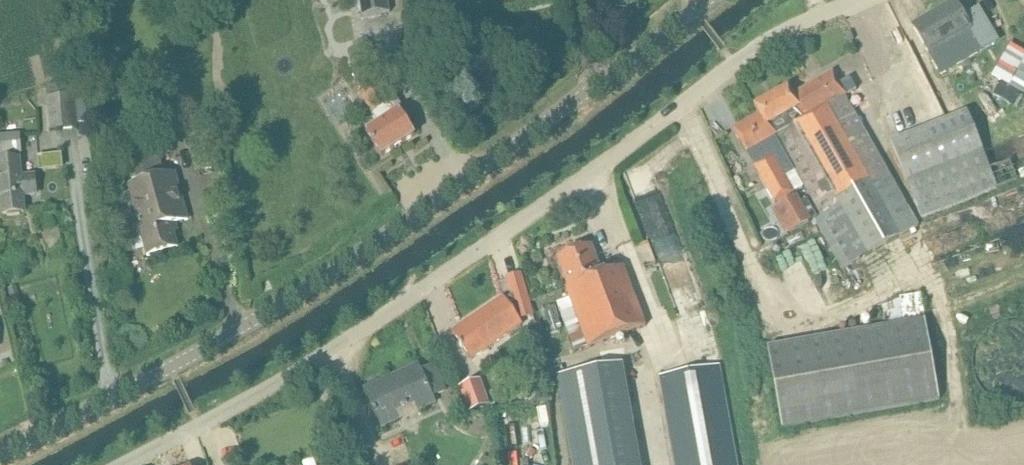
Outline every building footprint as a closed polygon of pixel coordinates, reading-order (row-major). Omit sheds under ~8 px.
[(362,16),(391,12),(389,0),(360,0),(362,16)] [(934,16),(914,27),(929,53),(928,54),(941,76),(962,64),(983,52),(970,29),(956,3),(954,4),(956,6),(935,18),(934,16)] [(615,7),(613,24),(627,25),(629,9),(615,7)] [(851,32),(845,35),(849,43),(855,40),(851,32)] [(993,74),(1002,80),(993,95),(1012,106),(1021,91),(1023,93),(1023,55),(1009,47),(993,74)] [(866,66),(853,73),(859,84),(872,77),(866,66)] [(373,71),(352,85),(372,115),(372,114),(379,125),(367,133),(371,140),(382,157),(415,136),(405,119),(400,112),(404,109),(394,93),(385,77),(379,81),(373,71)] [(559,72),(552,75),(555,81),(562,78),(559,72)] [(833,73),(793,95),(788,88),(755,106),(760,115),(760,116),(770,110),(776,120),(769,124),(795,169),(805,186),(821,216),(814,219),(842,268),(916,228),(854,114),(844,96),(846,96),(833,73)] [(50,132),(77,130),(75,96),(47,98),(50,132)] [(942,106),(948,121),(967,114),(961,98),(942,106)] [(774,203),(793,192),(805,186),(795,169),(769,124),(776,120),(770,110),(760,116),(760,115),(733,130),(743,147),(774,203)] [(967,114),(948,121),(892,142),(922,219),(1021,180),(1012,158),(990,167),(967,114)] [(0,126),(0,156),(21,154),(18,122),(0,126)] [(188,220),(183,201),(176,174),(165,177),(157,149),(131,156),(139,184),(128,187),(138,220),(117,226),(121,243),(142,238),(147,256),(178,248),(172,224),(188,220)] [(51,156),(52,168),(63,167),(62,155),(51,156)] [(33,176),(21,177),(19,160),(0,162),(0,188),(3,214),(25,212),(23,196),(36,195),(33,176)] [(796,195),(770,210),(785,236),(811,222),(796,195)] [(566,288),(570,298),(557,303),(575,353),(647,326),(624,267),(603,275),(591,245),(557,258),(568,287),(566,288)] [(668,283),(685,281),(681,251),(664,253),(668,283)] [(532,313),(527,294),(521,274),(507,278),(515,304),(509,308),(503,298),(490,307),(493,310),(481,318),(479,315),(453,332),(461,344),(460,345),(463,348),(464,347),(471,358),(519,325),(514,317),(516,316),(516,317),(529,314),(532,313)] [(17,286),(8,289),(11,300),(20,297),(17,286)] [(882,308),(885,327),(766,348),(780,428),(934,401),(916,296),(898,299),(899,301),(882,308)] [(998,306),(989,309),(994,321),(1002,318),(998,306)] [(560,375),(576,464),(637,464),(620,365),(560,375)] [(445,392),(442,384),(434,366),(421,371),(418,366),(388,380),(391,385),(369,395),(367,389),(366,390),(375,410),(373,411),(376,418),(378,417),(382,426),(434,403),(432,398),(445,392)] [(660,377),(677,464),(737,464),(718,366),(660,377)] [(480,379),(458,387),(468,414),(490,405),(480,379)] [(552,391),(523,395),(524,406),(553,402),(552,391)] [(477,464),(493,464),(495,463),(482,456),(477,464)]
